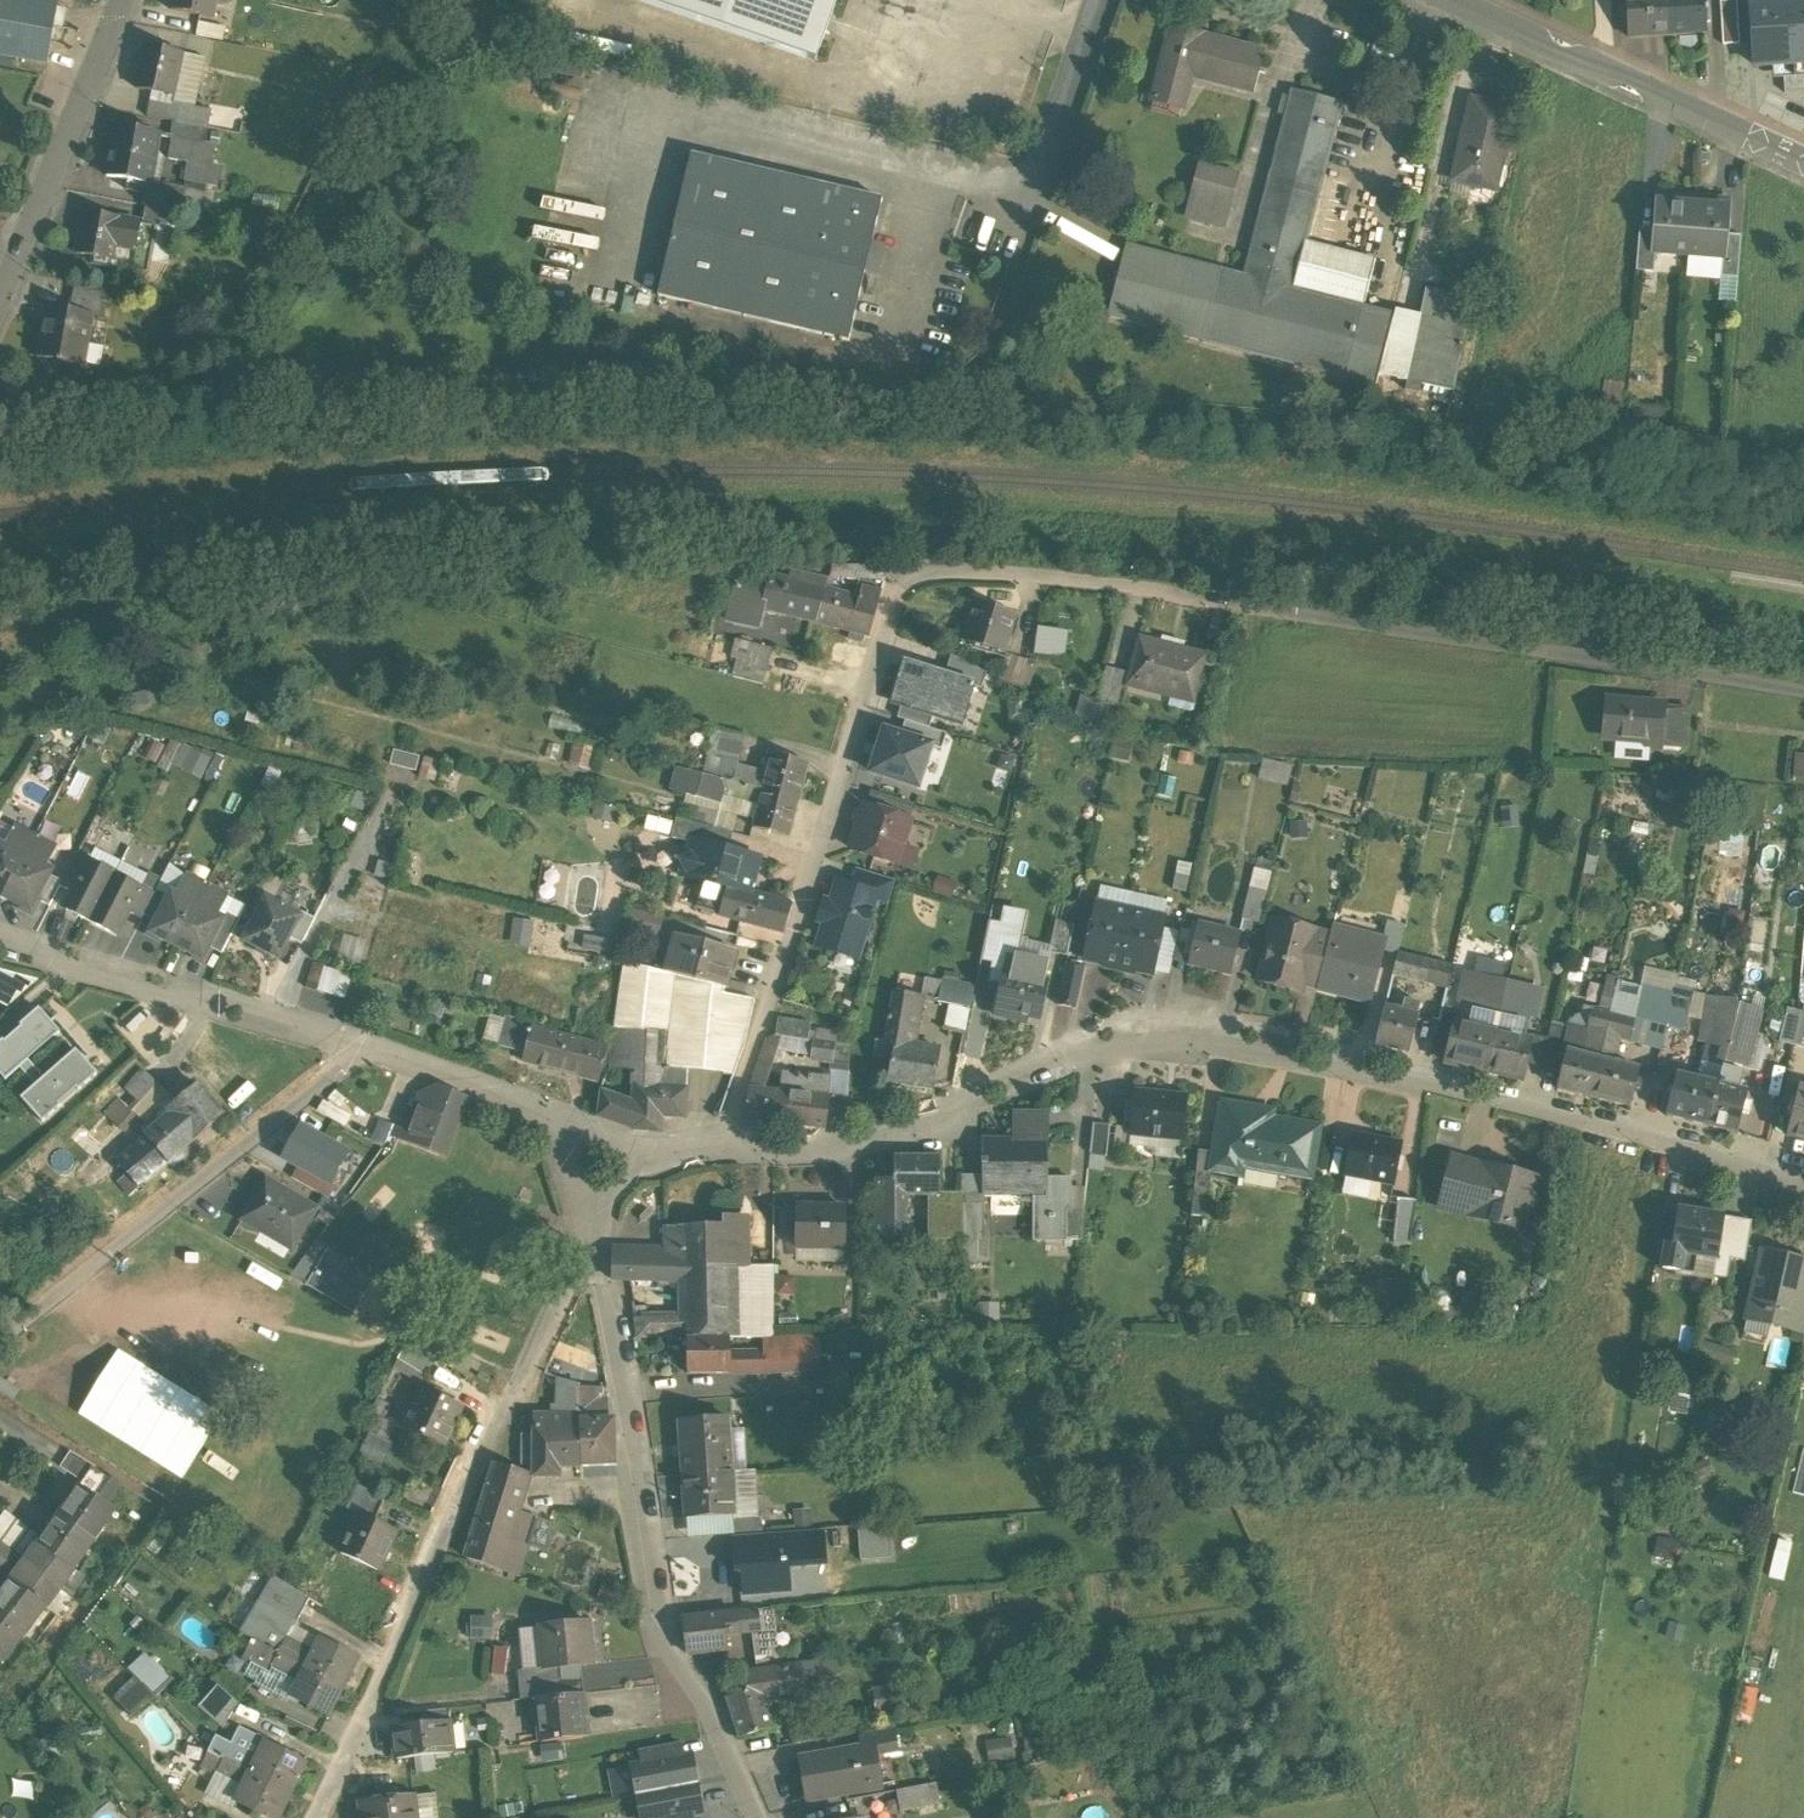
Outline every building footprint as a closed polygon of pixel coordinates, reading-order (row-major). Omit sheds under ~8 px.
[(19,58),(47,63),(58,3),(42,0),(0,0),(0,55),(19,58)] [(174,11),(211,18),(214,4),(215,0),(176,0),(174,11)] [(817,61),(838,0),(638,0),(817,61)] [(1628,37),(1669,36),(1666,0),(1625,0),(1628,37)] [(1669,36),(1708,33),(1707,15),(1709,15),(1709,11),(1706,11),(1705,0),(1666,0),(1669,36)] [(1789,0),(1767,0),(1751,1),(1755,65),(1794,63),(1789,0)] [(1794,63),(1803,62),(1803,0),(1789,0),(1794,63)] [(1721,3),(1723,45),(1740,44),(1738,2),(1721,3)] [(225,28),(199,23),(196,36),(222,41),(225,28)] [(1259,51),(1170,28),(1152,98),(1182,106),(1190,76),(1248,91),(1259,51)] [(182,54),(146,47),(137,90),(153,93),(152,99),(152,100),(164,103),(165,96),(173,97),(182,54)] [(1293,93),(1245,277),(1221,271),(1202,343),(1345,379),(1364,308),(1293,289),(1305,242),(1341,105),(1293,93)] [(164,103),(152,100),(152,99),(151,99),(147,117),(176,123),(179,106),(164,103)] [(1512,109),(1471,100),(1453,181),(1495,190),(1512,109)] [(210,112),(179,106),(176,123),(207,129),(210,112)] [(207,129),(176,123),(173,140),(193,144),(204,146),(205,144),(207,129)] [(160,134),(117,126),(107,178),(128,182),(129,182),(130,176),(151,179),(160,134)] [(193,144),(173,140),(170,160),(189,163),(193,144)] [(204,146),(193,144),(189,163),(185,181),(207,186),(207,185),(218,187),(221,168),(211,166),(214,146),(205,144),(204,146)] [(882,201),(691,156),(658,298),(849,343),(882,201)] [(1235,176),(1202,167),(1194,198),(1227,207),(1235,176)] [(151,179),(130,176),(129,182),(128,182),(126,191),(149,195),(151,184),(150,184),(151,179)] [(184,190),(151,184),(149,195),(147,208),(179,214),(184,190)] [(1693,199),(1658,196),(1655,229),(1653,251),(1655,251),(1688,254),(1693,199)] [(1227,207),(1194,198),(1189,217),(1222,226),(1227,207)] [(1728,202),(1693,199),(1688,254),(1722,256),(1723,256),(1725,235),(1728,202)] [(179,214),(147,208),(143,222),(158,225),(176,228),(179,214)] [(120,220),(85,214),(82,232),(81,232),(76,255),(112,262),(120,220)] [(143,225),(139,224),(130,273),(148,277),(158,225),(143,222),(143,225)] [(1655,229),(1640,228),(1636,271),(1653,273),(1655,251),(1653,251),(1655,229)] [(1741,236),(1725,235),(1723,256),(1722,256),(1720,278),(1737,279),(1741,236)] [(1376,260),(1305,242),(1293,289),(1364,308),(1376,260)] [(1221,271),(1126,246),(1107,318),(1202,343),(1221,271)] [(114,292),(76,285),(74,298),(102,304),(102,305),(112,306),(114,292)] [(1473,300),(1426,290),(1406,381),(1407,382),(1422,385),(1453,392),(1473,300)] [(102,304),(74,298),(71,313),(92,316),(92,318),(99,320),(102,305),(102,304)] [(1364,308),(1345,379),(1376,387),(1394,315),(1364,308)] [(71,313),(49,309),(39,360),(84,367),(85,366),(83,365),(92,318),(92,316),(71,313)] [(99,320),(92,318),(83,365),(85,366),(100,368),(108,321),(99,320)] [(1422,385),(1407,382),(1405,390),(1420,393),(1422,385)] [(789,580),(771,576),(766,592),(762,608),(764,609),(816,622),(825,589),(827,580),(791,572),(789,580)] [(884,583),(865,578),(860,598),(879,603),(884,583)] [(766,592),(742,586),(740,587),(739,586),(737,586),(738,588),(735,590),(729,614),(733,622),(759,628),(764,609),(762,608),(766,592)] [(860,598),(825,589),(816,622),(851,631),(849,639),(860,642),(862,634),(869,636),(879,603),(860,598)] [(1015,615),(977,604),(971,623),(969,622),(963,641),(1003,653),(1015,615)] [(1183,650),(1140,639),(1128,681),(1172,692),(1171,698),(1193,704),(1206,654),(1184,648),(1183,650)] [(736,642),(732,658),(738,660),(741,643),(736,642)] [(771,651),(741,643),(738,660),(733,677),(762,685),(771,651)] [(1034,661),(1008,654),(1001,679),(1027,686),(1034,661)] [(952,656),(946,677),(974,685),(983,688),(987,675),(952,656)] [(934,714),(962,723),(974,685),(946,677),(906,664),(894,702),(902,704),(934,714)] [(1124,673),(1106,669),(1097,701),(1115,706),(1124,673)] [(1097,702),(1082,698),(1077,719),(1092,723),(1097,702)] [(1663,705),(1608,700),(1604,737),(1606,739),(1643,742),(1647,748),(1659,749),(1663,708),(1663,705)] [(930,728),(934,714),(902,704),(898,718),(906,721),(930,728)] [(1690,710),(1663,708),(1660,746),(1686,748),(1690,710)] [(906,721),(901,736),(931,746),(943,749),(947,734),(930,728),(906,721)] [(745,736),(722,730),(715,757),(723,759),(723,758),(738,762),(745,736)] [(918,788),(931,746),(901,736),(885,731),(872,773),(918,788)] [(183,743),(174,765),(203,776),(212,754),(183,743)] [(572,764),(592,766),(594,746),(574,744),(572,764)] [(391,762),(416,768),(420,755),(394,748),(391,762)] [(1803,777),(1803,752),(1795,752),(1794,777),(1803,777)] [(808,763),(767,753),(762,771),(758,788),(762,790),(798,799),(808,763)] [(212,754),(206,779),(216,781),(222,756),(212,754)] [(762,771),(737,765),(738,762),(723,758),(723,759),(718,778),(758,788),(762,771)] [(1291,769),(1263,762),(1259,778),(1287,785),(1291,769)] [(718,778),(679,768),(673,791),(721,803),(723,794),(759,803),(762,790),(718,778)] [(798,799),(762,790),(759,803),(753,828),(789,837),(798,799)] [(917,806),(872,792),(867,806),(912,821),(917,806)] [(698,804),(685,801),(683,809),(686,810),(683,821),(693,824),(698,804)] [(720,810),(698,804),(693,824),(715,829),(720,810)] [(912,821),(867,806),(854,850),(898,864),(912,821)] [(683,821),(676,820),(672,838),(693,844),(694,842),(729,850),(733,834),(715,829),(693,824),(683,821)] [(4,852),(0,850),(0,895),(5,898),(36,837),(17,828),(4,852)] [(36,837),(5,898),(24,908),(35,904),(37,900),(50,875),(43,872),(56,847),(36,837)] [(729,850),(694,842),(693,844),(690,856),(682,860),(678,875),(706,882),(748,894),(749,894),(758,858),(729,850)] [(63,882),(60,887),(73,893),(89,863),(93,854),(80,848),(63,882)] [(115,876),(89,863),(73,893),(65,909),(91,922),(115,876)] [(895,881),(858,869),(852,887),(876,895),(875,897),(888,901),(895,881)] [(1272,873),(1255,869),(1251,888),(1267,892),(1272,873)] [(63,882),(50,875),(37,900),(50,907),(60,887),(63,882)] [(140,889),(128,913),(141,920),(156,891),(161,881),(148,875),(140,889)] [(140,889),(115,876),(91,922),(117,936),(128,913),(140,889)] [(188,876),(176,901),(169,897),(157,922),(154,926),(158,937),(177,947),(208,886),(188,876)] [(749,894),(748,894),(706,882),(699,906),(743,919),(784,931),(791,906),(778,902),(749,894)] [(208,886),(177,947),(196,956),(206,953),(209,948),(221,924),(215,921),(227,896),(208,886)] [(849,886),(842,890),(839,898),(834,897),(832,904),(825,901),(819,922),(826,924),(819,947),(856,958),(875,897),(876,895),(852,887),(849,886)] [(1267,892),(1251,888),(1243,919),(1259,923),(1267,892)] [(169,897),(156,891),(143,916),(157,922),(169,897)] [(300,917),(266,900),(245,941),(279,959),(289,939),(300,917)] [(1078,908),(1061,904),(1057,921),(1074,925),(1078,908)] [(1130,912),(1097,905),(1085,959),(1118,967),(1130,912)] [(660,917),(631,909),(628,930),(655,937),(660,917)] [(1164,919),(1130,912),(1118,967),(1152,974),(1164,919)] [(239,920),(226,913),(221,924),(209,948),(222,955),(239,920)] [(315,919),(302,913),(300,917),(289,939),(302,945),(315,919)] [(1074,925),(1057,921),(1051,952),(1068,956),(1074,925)] [(1313,931),(1275,921),(1260,981),(1300,991),(1301,986),(1305,973),(1314,939),(1311,938),(1313,931)] [(1404,926),(1387,922),(1382,943),(1383,944),(1382,951),(1396,955),(1397,953),(1404,926)] [(1240,935),(1201,926),(1197,943),(1194,942),(1189,964),(1231,974),(1240,935)] [(1314,939),(1305,973),(1320,977),(1330,935),(1313,931),(1311,938),(1314,939)] [(1382,943),(1332,931),(1330,935),(1320,977),(1317,990),(1369,1003),(1382,951),(1383,944),(1382,943)] [(735,951),(676,936),(667,974),(725,989),(727,981),(735,951)] [(1020,941),(1019,952),(1049,957),(1051,945),(1020,941)] [(1451,967),(1397,953),(1396,955),(1392,975),(1409,979),(1407,986),(1416,988),(1417,981),(1448,989),(1452,967),(1451,967)] [(1477,955),(1474,969),(1502,976),(1506,961),(1477,955)] [(1049,964),(1007,956),(1003,974),(1045,982),(1049,964)] [(1085,966),(1066,962),(1057,1005),(1076,1009),(1085,966)] [(667,974),(622,963),(613,1028),(637,1031),(665,1033),(669,984),(724,994),(725,989),(667,974)] [(17,1009),(31,978),(0,964),(0,1001),(17,1009)] [(325,968),(313,964),(306,988),(318,992),(325,968)] [(339,972),(325,968),(318,992),(332,996),(339,972)] [(352,976),(339,972),(332,996),(346,1000),(352,976)] [(1320,977),(1305,973),(1301,986),(1317,990),(1320,977)] [(1045,982),(1003,974),(994,1016),(1019,1021),(1020,1016),(1040,1020),(1048,983),(1045,982)] [(1505,983),(1468,974),(1462,999),(1473,1013),(1471,1027),(1494,1032),(1505,983)] [(755,988),(727,981),(725,989),(724,994),(752,1000),(755,988)] [(975,988),(943,982),(939,1002),(951,1004),(971,1008),(975,988)] [(1675,996),(1618,982),(1615,996),(1638,1001),(1633,1019),(1628,1042),(1662,1051),(1667,1028),(1672,1008),(1674,1001),(1675,996)] [(1533,989),(1505,983),(1494,1032),(1493,1036),(1519,1042),(1526,1009),(1529,1010),(1533,989)] [(724,994),(669,984),(665,1033),(665,1034),(666,1034),(705,1041),(704,1048),(702,1047),(701,1052),(739,1061),(743,1048),(744,1048),(754,1000),(724,994)] [(1693,992),(1676,988),(1675,996),(1674,1001),(1690,1005),(1693,992)] [(921,998),(896,993),(887,1042),(896,1043),(896,1042),(910,1045),(915,1019),(917,1019),(921,998)] [(1638,1001),(1615,996),(1611,1013),(1633,1019),(1638,1001)] [(1421,1004),(1404,1000),(1401,1012),(1418,1016),(1421,1004)] [(1690,1005),(1674,1001),(1672,1008),(1667,1028),(1683,1032),(1690,1005)] [(971,1008),(951,1004),(946,1030),(965,1034),(971,1008)] [(1762,1010),(1739,1004),(1734,1024),(1724,1062),(1747,1068),(1762,1010)] [(1582,1012),(1570,1021),(1569,1026),(1563,1051),(1566,1051),(1590,1057),(1596,1033),(1587,1031),(1593,1008),(1583,1006),(1582,1012)] [(1611,1013),(1593,1008),(1587,1031),(1596,1033),(1590,1057),(1599,1059),(1611,1013)] [(1401,1012),(1385,1009),(1376,1045),(1410,1053),(1418,1016),(1401,1012)] [(96,1075),(77,1053),(45,1079),(27,1058),(58,1031),(41,1011),(0,1046),(0,1078),(3,1081),(17,1070),(32,1088),(19,1099),(39,1123),(96,1075)] [(1802,1016),(1786,1012),(1778,1043),(1794,1047),(1802,1016)] [(1633,1019),(1611,1013),(1599,1059),(1613,1063),(1618,1040),(1628,1042),(1633,1019)] [(1802,1016),(1794,1047),(1803,1049),(1803,1016),(1802,1016)] [(532,1025),(504,1017),(496,1046),(524,1054),(532,1028),(532,1025)] [(809,1023),(778,1019),(776,1035),(780,1036),(807,1039),(809,1023)] [(1734,1024),(1714,1019),(1703,1062),(1723,1067),(1724,1062),(1734,1024)] [(1569,1026),(1552,1022),(1549,1038),(1543,1068),(1561,1072),(1566,1051),(1563,1051),(1569,1026)] [(1471,1027),(1457,1025),(1448,1063),(1485,1072),(1493,1036),(1494,1032),(1471,1027)] [(606,1049),(532,1028),(524,1054),(522,1061),(597,1083),(606,1049)] [(613,1028),(612,1028),(611,1045),(635,1047),(637,1031),(613,1028)] [(665,1033),(637,1031),(635,1047),(611,1045),(610,1065),(635,1062),(635,1095),(601,1091),(598,1115),(632,1128),(632,1130),(661,1133),(662,1118),(685,1119),(688,1071),(669,1070),(669,1069),(665,1069),(666,1034),(665,1034),(665,1033)] [(705,1041),(666,1034),(665,1069),(669,1069),(669,1070),(688,1071),(733,1076),(739,1061),(701,1052),(702,1047),(704,1048),(705,1041)] [(766,1040),(749,1088),(763,1089),(780,1036),(776,1035),(768,1041),(766,1040)] [(1549,1038),(1531,1035),(1529,1044),(1525,1064),(1543,1068),(1549,1038)] [(1519,1042),(1493,1036),(1485,1072),(1521,1081),(1525,1064),(1529,1044),(1519,1042)] [(850,1046),(814,1040),(811,1059),(830,1062),(829,1068),(849,1072),(850,1046)] [(910,1045),(896,1042),(896,1043),(888,1083),(933,1091),(941,1051),(910,1045)] [(1590,1057),(1566,1051),(1561,1072),(1556,1089),(1589,1097),(1599,1059),(1590,1057)] [(1613,1063),(1599,1059),(1589,1097),(1629,1108),(1639,1069),(1613,1063)] [(1740,1072),(1723,1067),(1719,1085),(1736,1089),(1740,1072)] [(142,1071),(125,1091),(139,1102),(156,1083),(142,1071)] [(830,1077),(784,1073),(781,1090),(763,1089),(749,1088),(745,1120),(825,1129),(830,1096),(829,1095),(830,1077)] [(1719,1085),(1676,1074),(1666,1116),(1708,1127),(1719,1085)] [(175,1103),(167,1110),(170,1114),(163,1121),(145,1137),(169,1164),(196,1144),(197,1145),(223,1117),(195,1085),(175,1103)] [(1736,1089),(1719,1085),(1708,1127),(1736,1134),(1747,1092),(1736,1089)] [(432,1105),(420,1101),(407,1134),(404,1141),(443,1156),(466,1097),(439,1087),(432,1105)] [(1798,1088),(1786,1136),(1803,1141),(1803,1090),(1798,1088)] [(125,1091),(87,1135),(101,1146),(118,1127),(122,1131),(136,1115),(131,1111),(139,1102),(125,1091)] [(1187,1098),(1135,1092),(1131,1131),(1163,1135),(1162,1140),(1182,1143),(1187,1098)] [(169,1096),(153,1110),(163,1121),(170,1114),(167,1110),(175,1103),(169,1096)] [(1252,1109),(1223,1104),(1214,1153),(1211,1171),(1213,1171),(1240,1176),(1242,1167),(1310,1179),(1319,1128),(1251,1117),(1252,1109)] [(1109,1127),(1092,1125),(1089,1155),(1106,1157),(1109,1127)] [(298,1166),(333,1185),(350,1155),(301,1128),(284,1158),(298,1166)] [(407,1134),(395,1129),(393,1137),(404,1141),(407,1134)] [(1020,1142),(982,1142),(982,1160),(982,1165),(982,1176),(982,1188),(984,1188),(1024,1188),(1024,1185),(1046,1185),(1047,1185),(1047,1178),(1047,1132),(1020,1132),(1020,1142)] [(1402,1146),(1352,1136),(1344,1176),(1394,1186),(1402,1146)] [(145,1137),(116,1162),(138,1187),(169,1164),(145,1137)] [(1214,1153),(1198,1151),(1192,1217),(1207,1218),(1210,1187),(1213,1171),(1211,1171),(1214,1153)] [(940,1157),(894,1157),(894,1181),(894,1196),(904,1196),(929,1196),(940,1196),(940,1193),(940,1157)] [(1482,1169),(1452,1162),(1443,1198),(1473,1205),(1476,1195),(1482,1169)] [(291,1179),(329,1200),(336,1187),(333,1185),(298,1166),(291,1179)] [(1505,1174),(1482,1169),(1476,1195),(1498,1200),(1493,1224),(1529,1232),(1541,1181),(1505,1172),(1505,1174)] [(982,1176),(962,1176),(962,1193),(962,1205),(963,1239),(984,1240),(984,1205),(984,1188),(982,1188),(982,1176)] [(1070,1179),(1047,1178),(1047,1185),(1046,1185),(1046,1201),(1034,1201),(1034,1242),(1066,1242),(1066,1241),(1066,1213),(1066,1201),(1070,1201),(1070,1179)] [(316,1210),(265,1180),(242,1220),(261,1232),(265,1225),(296,1243),(316,1210)] [(894,1196),(894,1181),(876,1181),(876,1236),(904,1236),(904,1222),(904,1196),(894,1196)] [(962,1193),(940,1193),(940,1196),(929,1196),(929,1207),(948,1206),(948,1239),(948,1240),(963,1240),(963,1239),(962,1205),(962,1193)] [(929,1196),(904,1196),(904,1222),(929,1222),(929,1207),(929,1196)] [(1415,1202),(1398,1201),(1393,1241),(1411,1243),(1415,1202)] [(948,1206),(929,1207),(929,1222),(929,1240),(948,1239),(948,1206)] [(844,1208),(796,1207),(796,1248),(843,1248),(844,1248),(844,1228),(844,1208)] [(1722,1218),(1679,1212),(1673,1250),(1673,1252),(1695,1255),(1695,1256),(1715,1259),(1722,1218)] [(1083,1213),(1066,1213),(1066,1241),(1080,1241),(1083,1213)] [(1752,1223),(1722,1218),(1715,1259),(1745,1264),(1752,1223)] [(747,1266),(745,1219),(724,1219),(724,1226),(726,1226),(727,1266),(747,1266)] [(727,1266),(726,1226),(724,1226),(664,1227),(664,1248),(613,1247),(612,1279),(686,1281),(727,1280),(727,1266)] [(861,1229),(844,1228),(844,1248),(843,1248),(842,1259),(860,1259),(861,1229)] [(560,1233),(548,1240),(546,1246),(551,1253),(557,1255),(568,1248),(560,1233)] [(948,1240),(948,1239),(929,1240),(930,1261),(948,1261),(948,1240)] [(356,1264),(317,1242),(301,1264),(293,1276),(309,1285),(354,1312),(375,1275),(356,1264)] [(392,1265),(365,1249),(356,1264),(375,1275),(383,1280),(392,1265)] [(1695,1255),(1673,1252),(1673,1250),(1666,1249),(1663,1269),(1693,1273),(1695,1256),(1695,1255)] [(1761,1256),(1746,1320),(1794,1331),(1796,1332),(1803,1299),(1803,1267),(1761,1256)] [(860,1259),(842,1259),(842,1272),(860,1272),(860,1259)] [(747,1266),(727,1266),(727,1280),(729,1338),(772,1337),(773,1266),(747,1266)] [(727,1280),(686,1281),(687,1316),(687,1338),(729,1338),(727,1280)] [(1796,1332),(1794,1331),(1792,1340),(1803,1343),(1803,1299),(1796,1332)] [(687,1316),(668,1317),(669,1339),(687,1338),(687,1316)] [(668,1317),(634,1318),(637,1339),(669,1339),(668,1317)] [(729,1353),(729,1338),(687,1338),(688,1373),(729,1372),(729,1353)] [(819,1338),(772,1338),(749,1339),(749,1353),(766,1353),(766,1372),(820,1369),(819,1338)] [(435,1358),(416,1346),(403,1350),(398,1359),(425,1375),(435,1358)] [(766,1372),(766,1353),(749,1353),(729,1353),(729,1372),(766,1372)] [(479,1373),(477,1377),(487,1383),(490,1379),(479,1373)] [(579,1384),(558,1378),(555,1406),(551,1406),(552,1414),(533,1414),(534,1465),(534,1476),(559,1476),(559,1466),(581,1466),(580,1400),(579,1387),(579,1384)] [(1696,1381),(1675,1378),(1673,1394),(1694,1398),(1696,1381)] [(605,1388),(579,1387),(580,1400),(601,1399),(605,1388)] [(462,1407),(427,1391),(419,1408),(414,1406),(404,1429),(444,1446),(462,1407)] [(601,1399),(580,1400),(581,1466),(616,1464),(615,1418),(608,1418),(607,1399),(601,1399)] [(727,1418),(681,1421),(684,1474),(730,1472),(727,1418)] [(533,1434),(520,1435),(521,1466),(534,1465),(533,1434)] [(386,1445),(369,1436),(359,1454),(376,1463),(386,1445)] [(1794,1488),(1803,1491),(1803,1448),(1794,1488)] [(94,1465),(73,1451),(63,1467),(83,1480),(92,1466),(93,1466),(94,1465)] [(495,1463),(482,1509),(466,1558),(518,1576),(528,1544),(509,1538),(529,1473),(495,1463)] [(83,1480),(80,1485),(98,1497),(110,1478),(93,1466),(92,1466),(83,1480)] [(730,1472),(684,1474),(686,1517),(733,1514),(730,1472)] [(80,1485),(79,1484),(59,1514),(94,1540),(115,1509),(98,1497),(80,1485)] [(385,1498),(358,1486),(349,1504),(361,1509),(377,1516),(385,1498)] [(794,1509),(796,1525),(813,1523),(811,1507),(794,1509)] [(361,1509),(341,1552),(378,1570),(396,1531),(375,1521),(377,1516),(361,1509)] [(94,1540),(59,1514),(38,1544),(39,1544),(57,1557),(74,1569),(94,1540)] [(762,1517),(733,1520),(734,1535),(764,1532),(762,1517)] [(887,1530),(859,1532),(861,1558),(888,1556),(887,1530)] [(825,1532),(735,1538),(738,1592),(789,1589),(788,1565),(827,1563),(825,1532)] [(0,1541),(0,1571),(11,1580),(12,1579),(25,1562),(0,1541)] [(39,1544),(25,1562),(44,1575),(57,1557),(39,1544)] [(57,1557),(44,1575),(60,1587),(74,1569),(57,1557)] [(44,1575),(25,1562),(12,1579),(30,1594),(44,1575)] [(60,1587),(44,1575),(30,1594),(46,1606),(60,1587)] [(309,1599),(274,1577),(259,1599),(295,1622),(309,1599)] [(12,1579),(11,1580),(0,1594),(0,1616),(25,1634),(46,1606),(30,1594),(12,1579)] [(295,1622),(259,1599),(243,1634),(256,1641),(279,1653),(286,1639),(295,1622)] [(772,1608),(759,1610),(761,1630),(752,1631),(757,1669),(789,1665),(787,1649),(778,1650),(772,1608)] [(759,1610),(737,1612),(739,1633),(752,1631),(761,1630),(759,1610)] [(737,1612),(683,1618),(687,1653),(728,1649),(726,1634),(739,1633),(737,1612)] [(473,1614),(473,1636),(492,1636),(492,1615),(473,1614)] [(0,1616),(0,1661),(2,1663),(25,1634),(0,1616)] [(589,1623),(540,1627),(543,1668),(551,1667),(592,1663),(589,1623)] [(313,1652),(286,1639),(279,1653),(305,1667),(313,1652)] [(358,1659),(320,1639),(313,1652),(305,1667),(343,1687),(358,1659)] [(279,1653),(256,1641),(246,1661),(251,1664),(268,1673),(271,1667),(279,1653)] [(139,1681),(153,1695),(171,1678),(163,1669),(147,1651),(129,1665),(139,1681)] [(305,1667),(279,1653),(271,1667),(297,1681),(305,1667)] [(818,1662),(801,1664),(805,1691),(822,1688),(818,1662)] [(290,1695),(297,1681),(271,1667),(268,1673),(251,1664),(245,1674),(258,1681),(255,1684),(281,1699),(287,1701),(290,1695)] [(789,1665),(757,1669),(759,1687),(761,1687),(765,1698),(806,1692),(805,1691),(801,1664),(789,1665)] [(343,1687),(305,1667),(297,1681),(290,1695),(328,1715),(343,1687)] [(543,1668),(521,1670),(524,1700),(537,1698),(537,1699),(553,1697),(552,1680),(551,1667),(543,1668)] [(757,1669),(739,1672),(742,1692),(759,1687),(757,1669)] [(246,1686),(226,1673),(217,1685),(237,1703),(246,1686)] [(581,1677),(552,1680),(553,1697),(583,1694),(581,1677)] [(139,1681),(118,1701),(132,1716),(153,1695),(139,1681)] [(237,1703),(217,1685),(199,1705),(223,1727),(237,1703)] [(742,1692),(727,1697),(739,1738),(774,1727),(765,1698),(761,1687),(759,1687),(742,1692)] [(553,1697),(537,1699),(542,1743),(568,1740),(583,1737),(581,1717),(586,1717),(583,1694),(553,1697)] [(450,1723),(393,1730),(396,1759),(453,1753),(450,1723)] [(231,1744),(217,1736),(209,1751),(224,1758),(252,1771),(268,1739),(240,1727),(231,1744)] [(892,1728),(859,1734),(862,1748),(873,1746),(874,1755),(897,1751),(892,1728)] [(1013,1738),(989,1738),(988,1759),(1012,1760),(1013,1738)] [(309,1763),(268,1741),(268,1739),(252,1771),(294,1793),(309,1763)] [(642,1750),(644,1762),(685,1755),(683,1743),(642,1750)] [(862,1748),(802,1758),(808,1799),(880,1787),(874,1755),(873,1746),(862,1748)] [(695,1754),(685,1755),(644,1762),(634,1764),(639,1797),(701,1786),(695,1754)] [(252,1771),(224,1758),(216,1773),(244,1787),(252,1771)] [(252,1771),(244,1787),(234,1806),(265,1817),(281,1817),(294,1793),(252,1771)] [(935,1783),(897,1790),(901,1811),(939,1804),(935,1783)] [(693,1815),(705,1813),(701,1786),(639,1797),(643,1817),(679,1817),(693,1815)] [(362,1804),(363,1817),(415,1817),(413,1798),(362,1804)]
